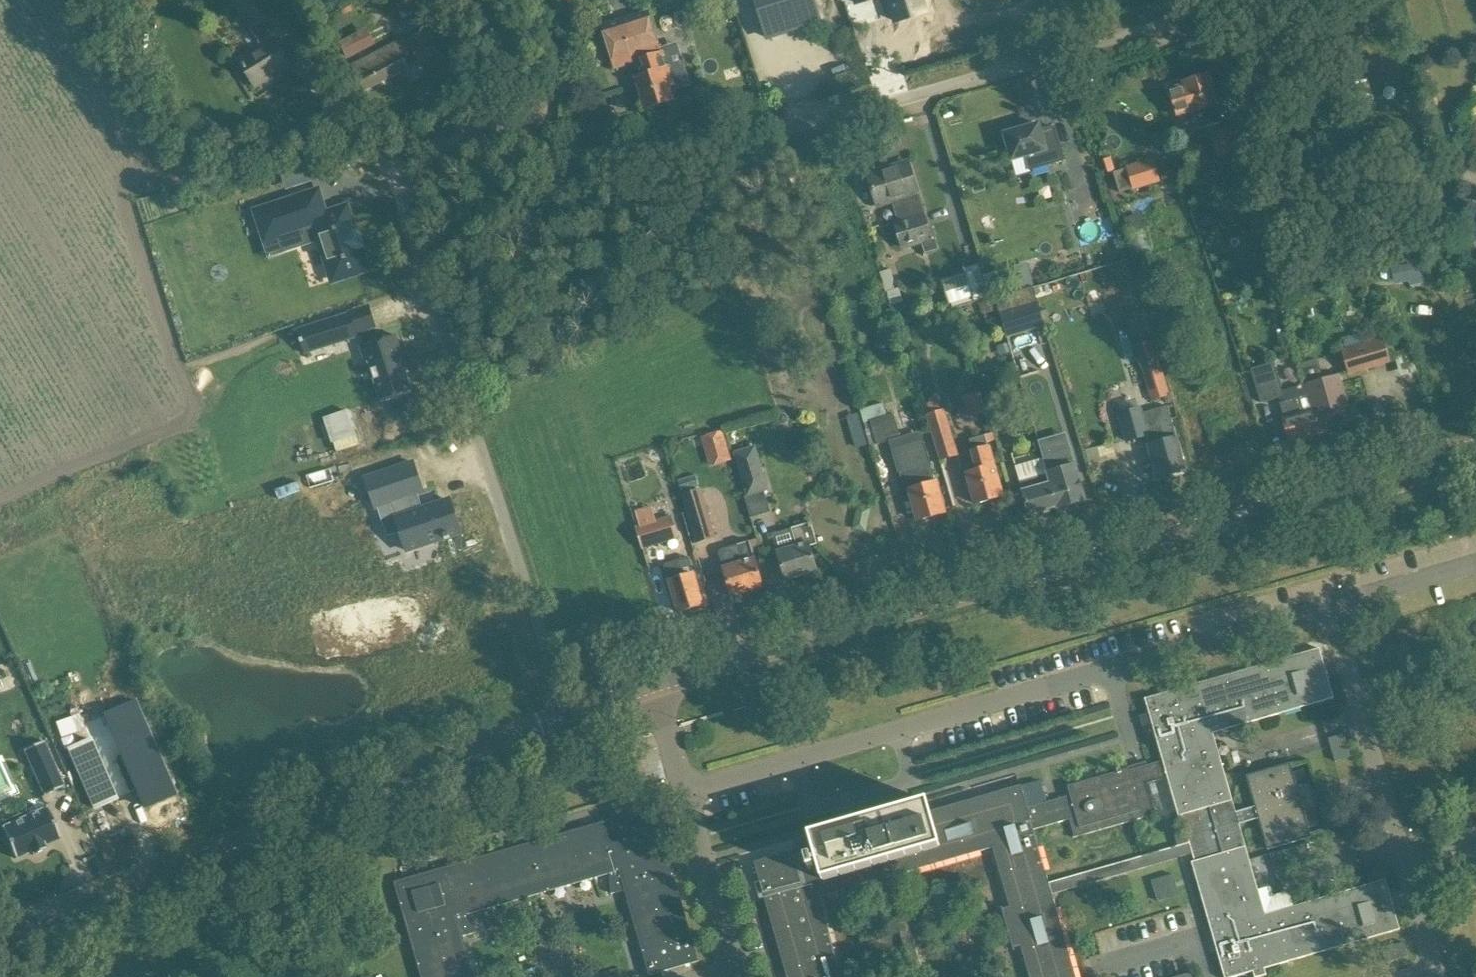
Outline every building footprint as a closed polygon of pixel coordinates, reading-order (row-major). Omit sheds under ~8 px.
[(291,65),(264,23),(280,13),(271,0),(234,0),(263,47),(240,61),(245,70),(256,87),(291,65)] [(409,6),(405,0),(383,0),(392,16),(409,6)] [(819,0),(760,0),(772,36),(825,18),(819,0)] [(896,21),(926,11),(923,0),(889,0),(896,21)] [(610,48),(616,69),(633,63),(634,63),(633,59),(646,55),(662,50),(661,48),(656,33),(650,15),(650,13),(649,11),(625,19),(603,26),(603,28),(610,47),(610,48)] [(430,33),(429,31),(427,31),(420,33),(422,40),(416,44),(412,36),(354,66),(366,89),(438,52),(428,34),(430,33)] [(663,54),(647,59),(652,74),(638,79),(647,108),(673,100),(670,91),(690,85),(684,64),(676,66),(672,51),(663,54)] [(1177,109),(1179,115),(1193,110),(1194,113),(1198,128),(1223,120),(1215,93),(1209,74),(1184,82),(1185,85),(1171,90),(1177,109)] [(1013,161),(1027,156),(1031,169),(1065,160),(1061,147),(1047,151),(1040,124),(1005,134),(1013,161)] [(1244,125),(1213,134),(1220,160),(1251,151),(1244,125)] [(1127,169),(1114,173),(1121,193),(1134,188),(1135,190),(1162,180),(1153,157),(1127,166),(1127,169)] [(935,237),(931,238),(908,162),(868,174),(874,193),(878,205),(896,200),(903,221),(896,224),(903,247),(921,241),(925,253),(939,249),(935,237)] [(317,193),(258,212),(267,238),(279,234),(283,248),(320,236),(322,241),(334,279),(366,269),(359,247),(362,246),(358,234),(355,235),(346,209),(325,216),(317,193)] [(1415,251),(1387,257),(1394,286),(1421,279),(1415,251)] [(997,294),(1033,284),(1026,263),(991,274),(997,294)] [(966,275),(944,280),(952,308),(981,300),(986,299),(988,298),(980,265),(964,269),(966,275)] [(1046,326),(1033,284),(997,294),(995,294),(999,310),(1008,338),(1046,326)] [(901,309),(900,313),(901,315),(901,317),(905,320),(909,320),(913,317),(914,313),(914,311),(913,309),(909,306),(905,306),(901,309)] [(1154,339),(1145,310),(1127,316),(1152,400),(1169,395),(1153,339),(1154,339)] [(350,312),(298,329),(308,355),(359,337),(350,312)] [(844,324),(835,326),(839,341),(849,338),(844,324)] [(396,335),(360,346),(365,362),(367,362),(380,403),(412,392),(403,364),(405,363),(396,335)] [(1350,373),(1390,361),(1384,340),(1343,352),(1350,373)] [(1338,375),(1335,357),(1305,363),(1309,380),(1338,375)] [(1262,402),(1283,396),(1273,363),(1252,369),(1262,402)] [(993,374),(980,378),(992,418),(1006,414),(993,374)] [(1320,434),(1349,426),(1342,403),(1347,401),(1342,382),(1340,375),(1306,384),(1313,409),(1320,434)] [(969,418),(987,412),(981,392),(963,398),(969,418)] [(1303,412),(1299,397),(1280,403),(1284,417),(1283,418),(1290,443),(1320,434),(1313,409),(1303,412)] [(887,417),(884,405),(860,411),(869,446),(900,438),(894,415),(887,417)] [(1149,435),(1148,435),(1150,446),(1154,459),(1159,478),(1187,471),(1181,451),(1177,438),(1172,419),(1168,405),(1143,412),(1149,435)] [(328,416),(337,443),(363,433),(353,407),(328,416)] [(1148,435),(1149,435),(1142,408),(1120,414),(1128,441),(1148,435)] [(942,460),(957,456),(943,411),(927,415),(942,460)] [(708,455),(728,449),(722,430),(702,436),(708,455)] [(977,504),(1003,496),(987,442),(995,439),(994,432),(970,438),(973,451),(979,470),(968,473),(977,504)] [(893,448),(905,491),(910,489),(919,520),(945,513),(937,482),(936,482),(924,440),(893,448)] [(747,497),(768,491),(756,447),(734,453),(747,497)] [(1045,458),(1044,458),(1058,507),(1058,508),(1086,500),(1080,480),(1076,466),(1072,453),(1056,457),(1045,460),(1045,458)] [(1030,515),(1058,507),(1044,458),(1016,466),(1030,515)] [(415,463),(366,479),(377,511),(379,510),(392,506),(401,534),(409,556),(465,537),(453,502),(425,511),(420,497),(426,494),(415,463)] [(696,544),(715,539),(701,491),(682,497),(696,544)] [(643,548),(678,538),(691,534),(685,513),(637,527),(643,548)] [(781,561),(786,580),(804,575),(810,573),(818,571),(810,546),(817,544),(810,523),(804,525),(792,528),(797,546),(778,551),(781,561)] [(755,558),(750,541),(738,544),(723,548),(720,550),(719,553),(724,567),(732,596),(764,587),(755,558)] [(682,578),(677,560),(664,564),(669,582),(679,612),(704,604),(694,574),(682,578)] [(1168,777),(1179,816),(1182,815),(1187,831),(1190,843),(1193,854),(1195,861),(1192,862),(1225,976),(1235,976),(1254,972),(1256,976),(1260,976),(1267,975),(1265,968),(1401,930),(1389,891),(1386,880),(1370,884),(1294,906),(1266,914),(1259,890),(1246,847),(1240,824),(1258,819),(1268,849),(1311,837),(1305,813),(1297,787),(1290,763),(1246,776),(1255,807),(1236,812),(1233,801),(1214,733),(1334,698),(1328,677),(1325,667),(1324,661),(1320,648),(1200,683),(1145,698),(1150,715),(1152,720),(1163,761),(1168,777)] [(135,701),(104,715),(121,754),(114,757),(129,792),(136,789),(144,807),(175,793),(135,701)] [(1344,734),(1329,739),(1336,760),(1350,755),(1344,734)] [(91,740),(69,750),(94,808),(116,798),(91,740)] [(44,741),(24,750),(44,795),(64,786),(44,741)] [(1028,807),(1035,829),(1070,819),(1075,837),(1157,814),(1148,783),(1168,777),(1163,761),(1129,770),(1129,769),(1122,771),(1122,768),(1117,770),(1118,772),(1103,776),(1104,780),(1071,790),(1070,786),(1068,786),(1071,795),(1028,807)] [(1053,894),(1180,858),(1193,854),(1190,843),(1050,883),(1035,829),(1028,807),(1022,785),(931,811),(927,800),(902,807),(902,806),(854,819),(848,821),(848,823),(809,834),(812,845),(755,862),(788,976),(843,976),(820,897),(885,878),(914,976),(924,976),(895,876),(994,847),(1010,905),(1002,907),(1014,950),(1022,947),(1031,976),(1077,976),(1053,894)] [(2,827),(16,858),(31,851),(33,855),(46,849),(44,845),(60,838),(47,807),(29,815),(27,811),(5,820),(7,825),(2,827)] [(642,950),(692,935),(655,807),(395,882),(422,976),(476,976),(464,936),(478,932),(467,915),(610,874),(611,894),(625,890),(642,950)] [(1158,901),(1180,895),(1173,874),(1151,880),(1158,901)] [(650,975),(680,967),(700,961),(692,935),(642,950),(650,975)] [(1386,962),(1408,956),(1404,942),(1382,948),(1386,962)]
